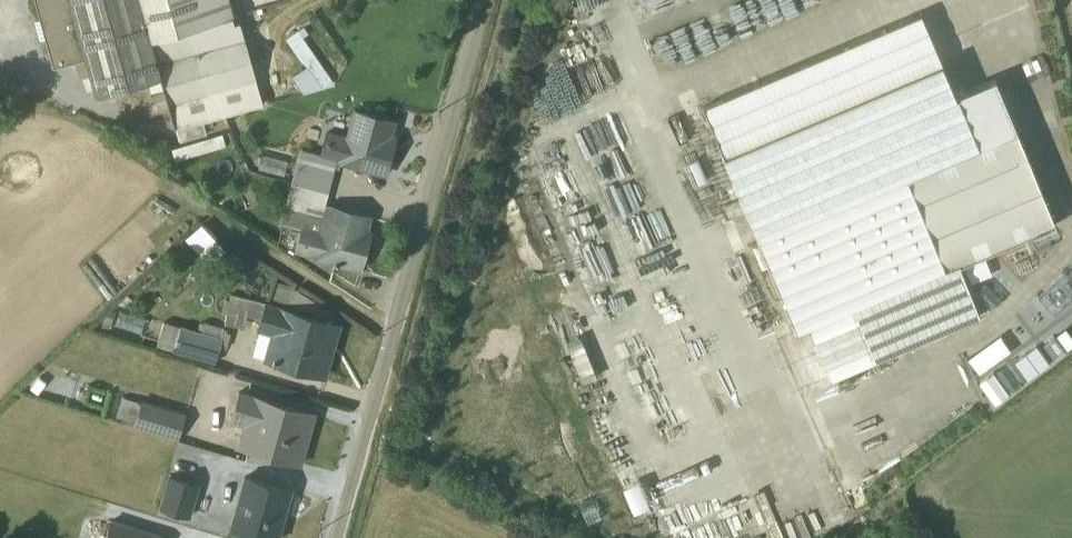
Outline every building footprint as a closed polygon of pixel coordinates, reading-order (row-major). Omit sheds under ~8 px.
[(202,121),(261,104),(238,21),(233,22),(231,15),(233,14),(229,0),(35,0),(40,19),(34,21),(39,39),(45,37),(52,63),(83,55),(94,94),(146,80),(151,96),(165,92),(175,128),(202,121)] [(925,19),(704,112),(794,333),(808,328),(813,342),(799,348),(815,389),(830,383),(828,375),(978,314),(958,264),(1054,224),(994,79),(957,94),(943,62),(925,19)] [(297,30),(285,39),(301,62),(303,62),(306,66),(291,76),(303,92),(334,84),(297,30)] [(290,181),(327,191),(333,167),(338,168),(340,162),(384,173),(394,136),(390,135),(394,121),(351,110),(344,134),(324,130),(318,152),(299,148),(296,158),(290,181)] [(202,121),(175,128),(179,142),(206,134),(202,121)] [(221,133),(170,148),(173,159),(225,144),(221,133)] [(261,154),(257,168),(282,175),(286,161),(261,154)] [(327,191),(290,181),(279,222),(299,227),(293,251),(359,269),(369,231),(365,230),(369,216),(324,204),(327,191)] [(144,235),(170,211),(155,194),(129,218),(144,235)] [(985,260),(964,265),(968,280),(989,274),(985,260)] [(334,323),(338,316),(299,292),(297,289),(293,288),(293,286),(277,281),(276,284),(272,300),(314,312),(313,315),(230,293),(229,299),(223,298),(220,311),(225,313),(223,322),(224,323),(243,327),(246,314),(259,317),(256,330),(257,331),(250,354),(251,355),(323,375),(338,324),(334,323)] [(143,319),(118,311),(114,324),(139,332),(143,319)] [(162,322),(155,345),(213,362),(217,349),(225,347),(229,333),(221,328),(222,326),(204,321),(203,323),(199,322),(196,330),(179,325),(179,326),(162,322)] [(1005,350),(1023,334),(1012,322),(994,338),(1005,350)] [(1037,343),(1025,349),(1036,370),(1048,363),(1037,343)] [(976,379),(991,404),(1006,395),(991,370),(976,379)] [(236,445),(298,463),(312,412),(237,391),(229,420),(242,424),(236,445)] [(140,402),(121,396),(115,415),(134,421),(133,425),(177,439),(185,413),(141,399),(140,402)] [(199,484),(167,474),(157,508),(189,517),(199,484)] [(228,526),(270,537),(276,537),(291,489),(243,475),(228,526)] [(103,537),(161,537),(162,534),(110,518),(103,537)]
